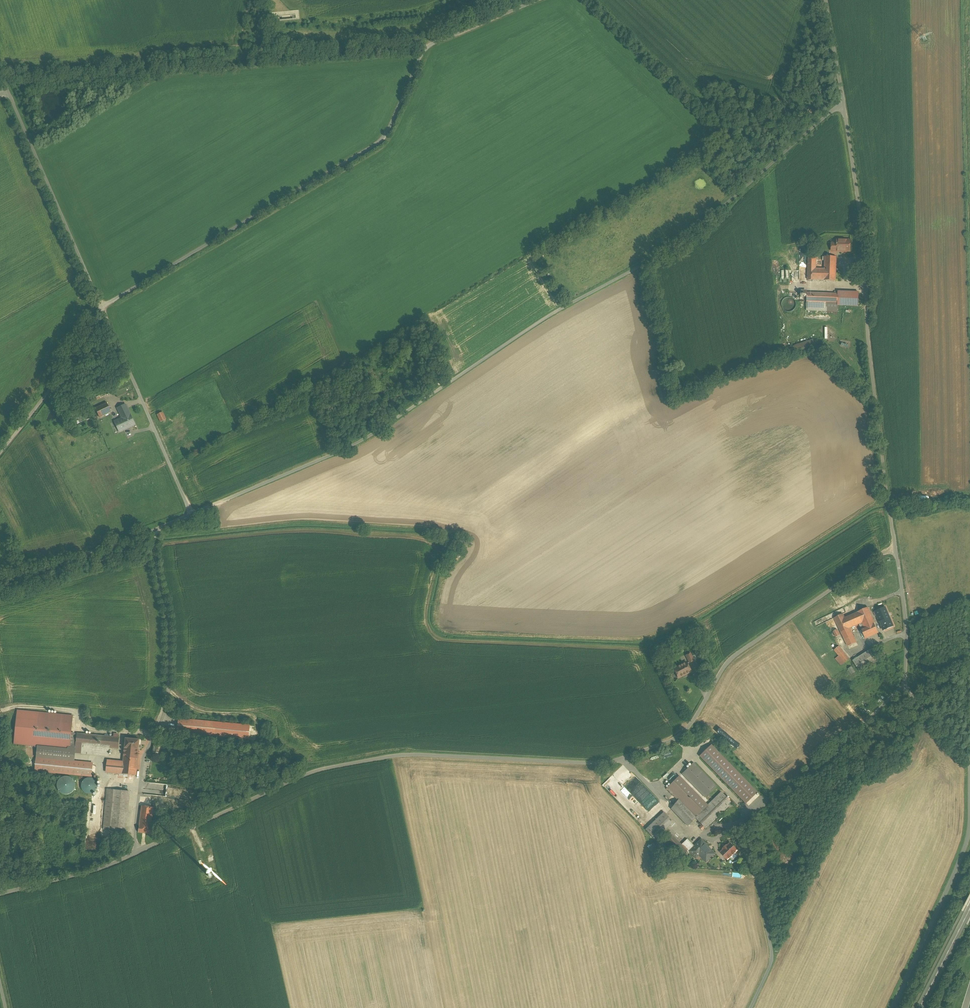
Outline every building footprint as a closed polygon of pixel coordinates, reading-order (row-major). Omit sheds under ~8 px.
[(851,240),(837,240),(837,243),(832,243),(832,251),(842,251),(842,252),(847,252),(848,251),(850,251),(851,240)] [(837,257),(825,257),(825,269),(836,270),(837,257)] [(825,269),(816,269),(816,261),(809,261),(808,280),(816,280),(824,280),(824,281),(836,281),(836,270),(825,269)] [(859,292),(838,292),(838,294),(838,306),(858,306),(859,292)] [(838,294),(807,293),(807,311),(827,311),(827,309),(838,309),(838,306),(838,294)] [(784,300),(782,303),(782,306),(784,309),(786,311),(790,312),(793,311),(795,309),(797,306),(797,303),(795,300),(793,298),(789,297),(786,298),(784,300)] [(813,339),(793,346),(796,355),(816,348),(813,339)] [(112,413),(107,402),(95,408),(99,418),(112,413)] [(136,424),(126,403),(117,407),(121,416),(114,419),(119,432),(128,428),(136,424)] [(166,419),(163,413),(157,415),(160,422),(166,419)] [(462,553),(457,550),(452,558),(457,561),(462,553)] [(868,607),(858,612),(845,618),(850,628),(859,624),(865,638),(866,638),(865,638),(878,633),(874,623),(875,623),(868,607)] [(885,607),(875,612),(883,630),(893,626),(891,621),(890,621),(887,613),(885,607)] [(845,618),(843,614),(834,618),(848,646),(857,642),(845,618)] [(849,659),(839,646),(834,650),(839,656),(836,658),(842,666),(849,659)] [(870,650),(853,661),(860,672),(877,661),(870,650)] [(690,653),(686,656),(690,663),(694,661),(697,659),(695,655),(692,656),(690,653)] [(687,662),(674,669),(678,678),(691,672),(687,662)] [(69,712),(11,706),(8,740),(66,746),(69,712)] [(245,722),(173,715),(172,728),(243,736),(245,722)] [(120,734),(83,730),(81,748),(118,752),(120,734)] [(104,769),(122,771),(122,773),(138,774),(141,737),(125,735),(123,758),(106,756),(104,769)] [(163,741),(154,740),(152,751),(161,752),(163,741)] [(758,792),(711,745),(699,756),(746,804),(758,792)] [(92,759),(35,754),(34,768),(91,773),(92,759)] [(694,763),(681,775),(704,798),(716,786),(694,763)] [(61,774),(58,775),(56,776),(54,779),(54,783),(54,785),(56,787),(59,789),(63,789),(67,787),(68,785),(69,781),(68,778),(66,776),(61,774)] [(85,775),(82,776),(80,777),(78,780),(77,783),(78,786),(80,788),(82,790),(87,790),(90,788),(92,785),(92,782),(92,779),(89,776),(85,775)] [(667,789),(679,801),(695,817),(708,805),(680,776),(671,784),(671,785),(667,789)] [(126,829),(129,789),(107,787),(104,827),(126,829)] [(695,817),(679,801),(671,808),(688,826),(696,819),(706,829),(732,803),(721,792),(708,805),(695,817)] [(154,805),(141,803),(137,827),(151,829),(154,805)] [(670,819),(663,812),(645,830),(655,840),(662,833),(659,830),(670,819)] [(674,821),(671,818),(670,819),(659,830),(662,833),(674,821)] [(684,847),(670,833),(663,840),(669,847),(671,844),(676,850),(673,852),(679,858),(682,856),(687,851),(684,847)] [(715,854),(708,847),(702,841),(702,840),(689,852),(696,858),(700,854),(703,857),(702,858),(706,862),(715,854)] [(723,849),(720,852),(728,860),(738,850),(730,842),(727,845),(726,845),(722,848),(723,849)] [(655,856),(660,851),(653,844),(648,849),(655,856)]
